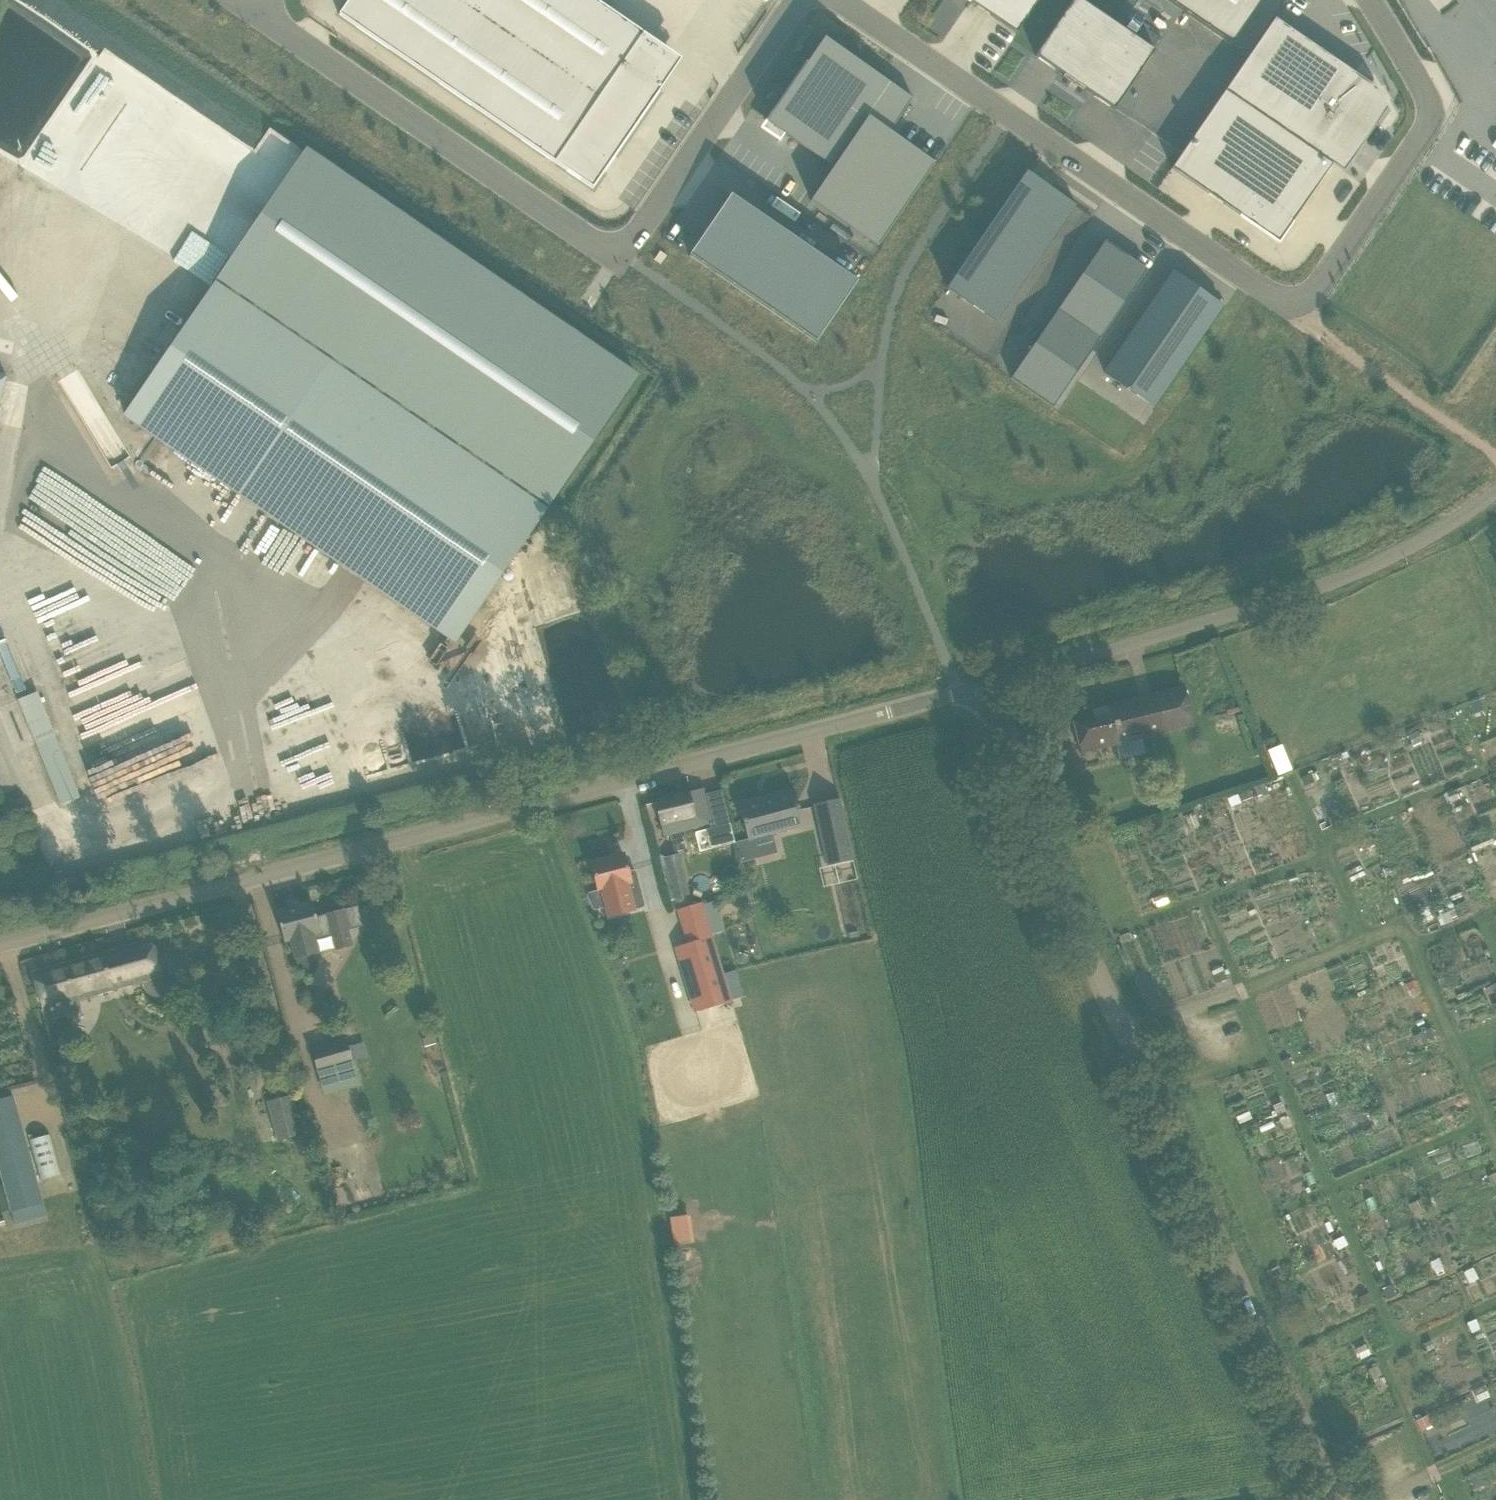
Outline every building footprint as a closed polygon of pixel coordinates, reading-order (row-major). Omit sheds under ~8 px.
[(339,14),(592,188),(614,156),(615,156),(660,91),(648,82),(669,51),(594,0),(348,0),(339,14)] [(1016,33),(1039,0),(967,0),(1016,33)] [(1035,56),(1114,110),(1154,51),(1080,0),(1073,0),(1035,56)] [(1231,44),(1261,0),(1167,0),(1231,44)] [(1274,18),(1225,91),(1332,164),(1343,172),(1367,137),(1363,135),(1382,108),(1371,90),(1352,76),(1354,73),(1274,18)] [(808,63),(767,122),(784,133),(783,133),(784,134),(833,167),(810,200),(878,246),(935,162),(934,162),(889,132),(868,117),(891,84),(825,38),(824,38),(808,61),(806,60),(805,61),(808,63)] [(1225,91),(1171,169),(1279,242),(1279,241),(1278,240),(1330,164),(1331,165),(1332,164),(1225,91)] [(304,152),(216,281),(547,507),(635,379),(304,152)] [(1026,171),(947,287),(996,321),(1076,205),(1075,204),(1074,206),(1026,173),(1027,171),(1026,171)] [(691,252),(689,255),(816,342),(857,281),(748,207),(746,210),(735,226),(719,215),(693,253),(691,252)] [(1105,240),(1010,378),(1053,407),(1147,269),(1105,240)] [(547,507),(216,281),(125,414),(456,640),(547,507)] [(1156,406),(1224,307),(1197,288),(1185,304),(1163,289),(1106,371),(1156,406)] [(213,731),(194,679),(133,701),(127,685),(90,698),(82,673),(130,656),(113,609),(79,621),(90,654),(76,659),(61,664),(92,751),(117,743),(120,753),(150,742),(154,752),(213,731)] [(1184,686),(1181,687),(1071,714),(1080,753),(1194,725),(1184,686)] [(36,692),(17,700),(32,736),(51,728),(36,692)] [(1280,746),(1268,751),(1277,775),(1290,770),(1280,746)] [(168,775),(155,754),(112,780),(124,801),(168,775)] [(667,839),(649,843),(653,861),(676,856),(671,838),(683,835),(683,831),(702,826),(712,823),(703,789),(688,793),(688,792),(655,801),(661,824),(664,836),(666,835),(667,839)] [(738,803),(748,840),(803,826),(793,789),(738,803)] [(839,799),(814,804),(827,865),(852,860),(839,799)] [(729,823),(705,829),(710,848),(734,842),(729,823)] [(630,880),(628,874),(623,854),(591,863),(605,917),(633,910),(632,906),(644,903),(638,878),(630,880)] [(680,855),(665,859),(676,900),(690,896),(680,855)] [(743,893),(732,896),(734,904),(745,901),(743,893)] [(315,917),(314,913),(311,901),(276,910),(284,942),(291,940),(296,960),(296,959),(318,953),(320,953),(316,939),(331,934),(349,930),(362,927),(361,921),(357,906),(315,917)] [(694,957),(679,962),(694,1012),(732,1001),(723,972),(703,904),(680,911),(694,957)] [(43,1009),(161,975),(151,940),(33,973),(43,1009)] [(623,958),(613,961),(616,970),(625,967),(623,958)] [(346,1038),(311,1048),(322,1086),(330,1083),(356,1076),(352,1061),(356,1060),(352,1045),(349,1046),(346,1038)] [(433,1039),(422,1042),(425,1050),(435,1047),(433,1039)] [(291,1095),(267,1101),(278,1140),(301,1134),(291,1095)] [(0,1101),(0,1174),(10,1212),(12,1212),(15,1224),(46,1216),(43,1203),(13,1097),(0,1101)] [(50,1135),(29,1141),(40,1180),(61,1174),(50,1135)] [(690,1213),(670,1216),(675,1243),(695,1240),(690,1213)]
